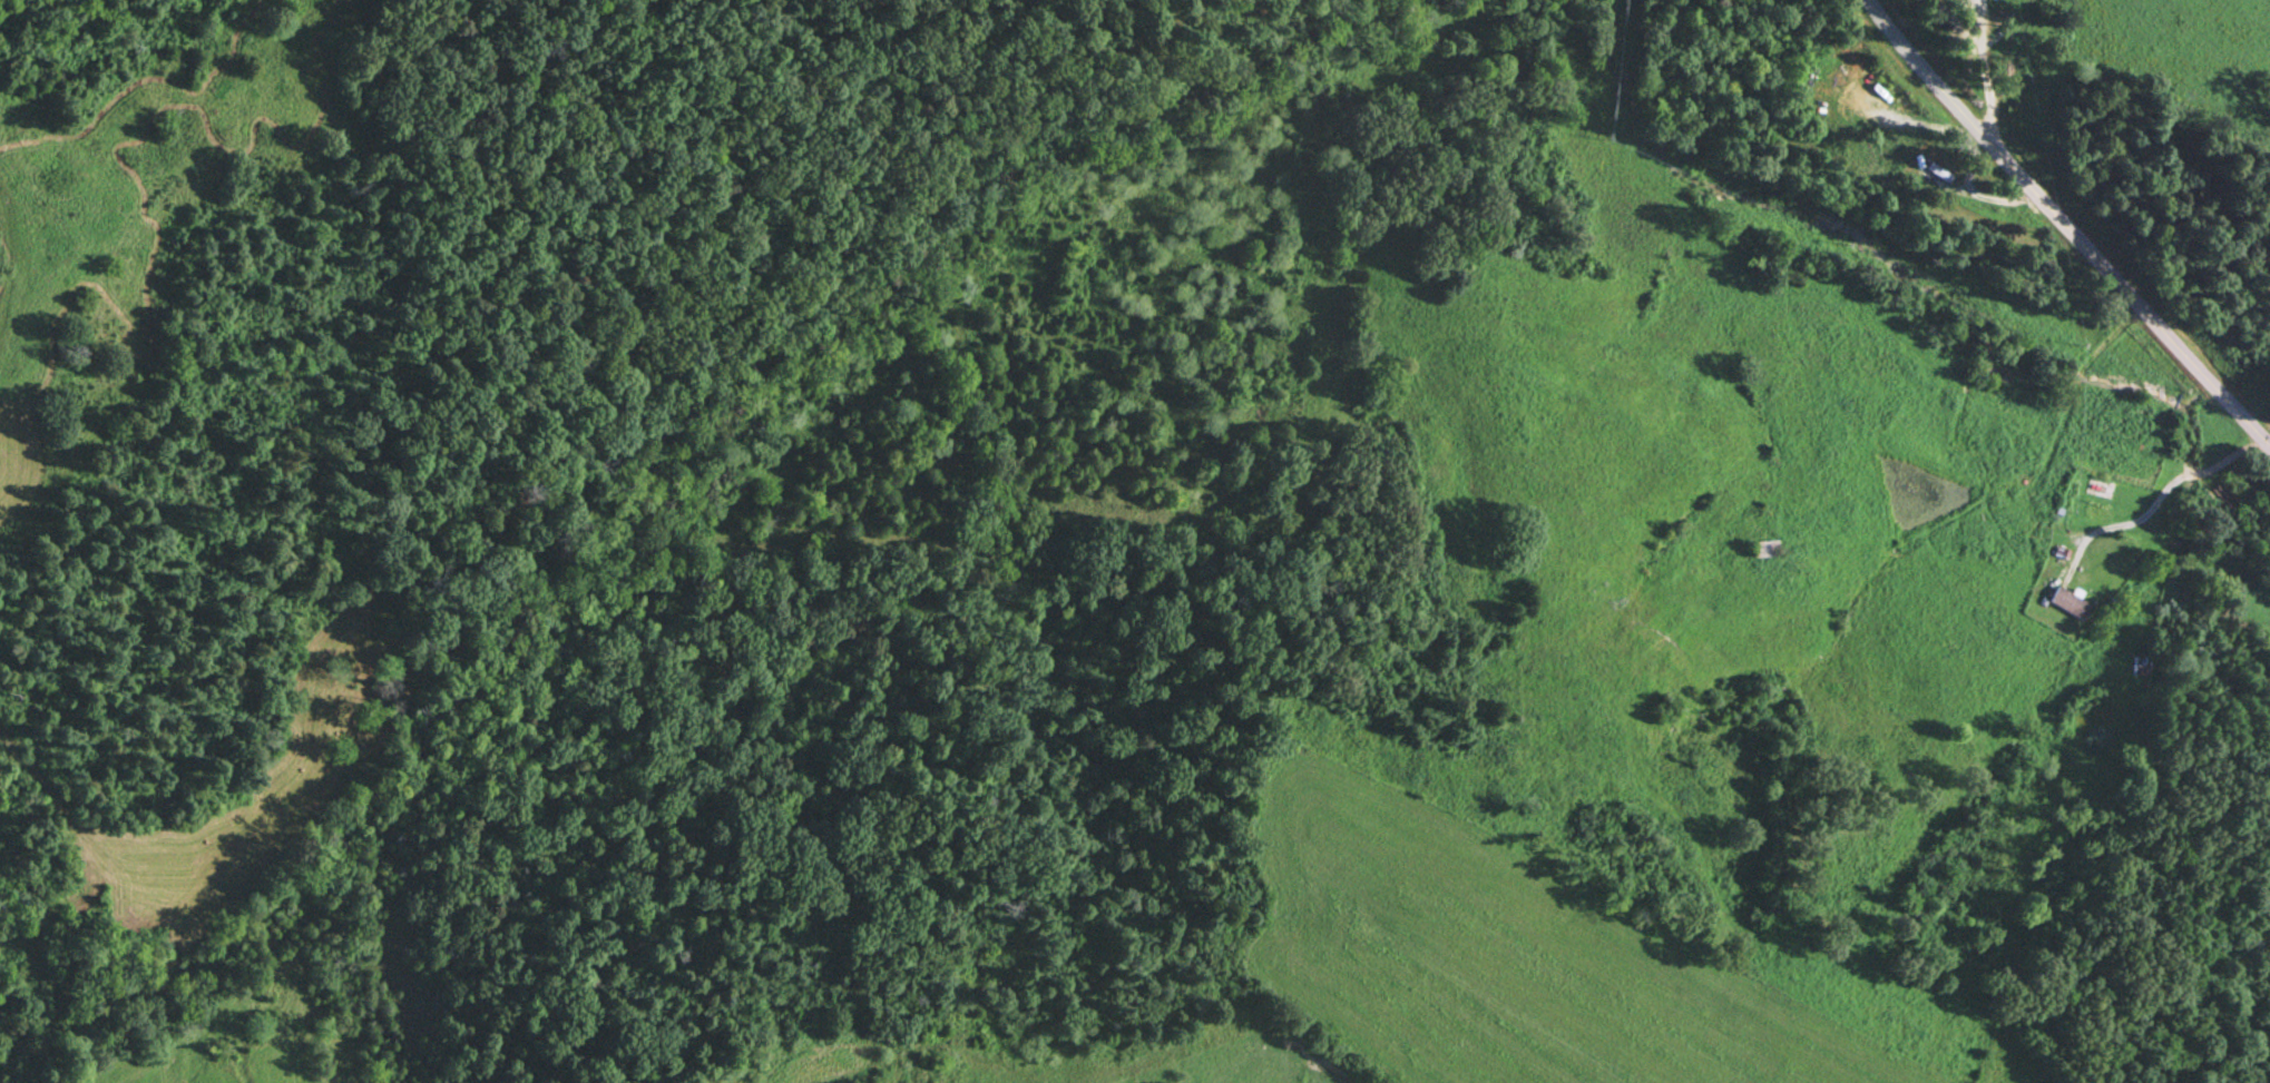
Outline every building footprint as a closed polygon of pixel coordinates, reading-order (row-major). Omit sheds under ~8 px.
[(1905,159),(1941,186),(1948,176),(1911,150),(1905,159)] [(1752,557),(1778,555),(1776,539),(1750,541),(1752,557)] [(2081,619),(2090,604),(2056,585),(2047,601),(2081,619)]
